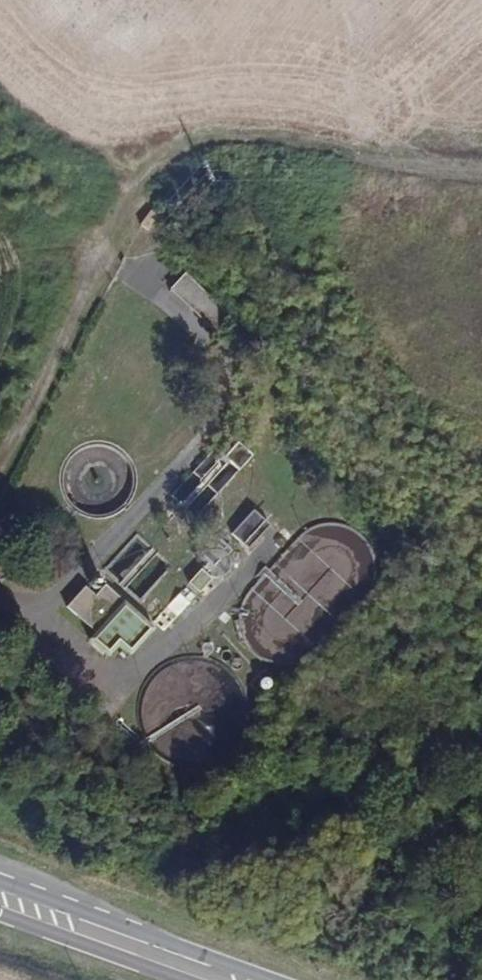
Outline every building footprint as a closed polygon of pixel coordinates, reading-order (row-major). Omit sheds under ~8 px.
[(144,212),(159,220),(167,205),(157,200),(153,208),(148,205),(144,212)] [(171,288),(219,333),(235,316),(186,271),(171,288)] [(216,446),(173,494),(197,516),(240,469),(216,446)] [(254,509),(234,533),(250,547),(271,523),(254,509)] [(201,568),(188,582),(199,591),(213,576),(218,577),(224,576),(228,571),(231,564),(240,566),(246,561),(245,555),(242,549),(234,549),(231,547),(230,541),(218,530),(194,556),(204,565),(205,568),(201,568)] [(138,533),(106,568),(142,601),(174,567),(138,533)] [(86,585),(68,606),(95,630),(90,636),(111,654),(119,645),(130,654),(154,628),(104,583),(95,593),(86,585)] [(155,621),(165,630),(190,603),(179,593),(155,621)] [(265,669),(251,683),(266,698),(280,684),(265,669)]
